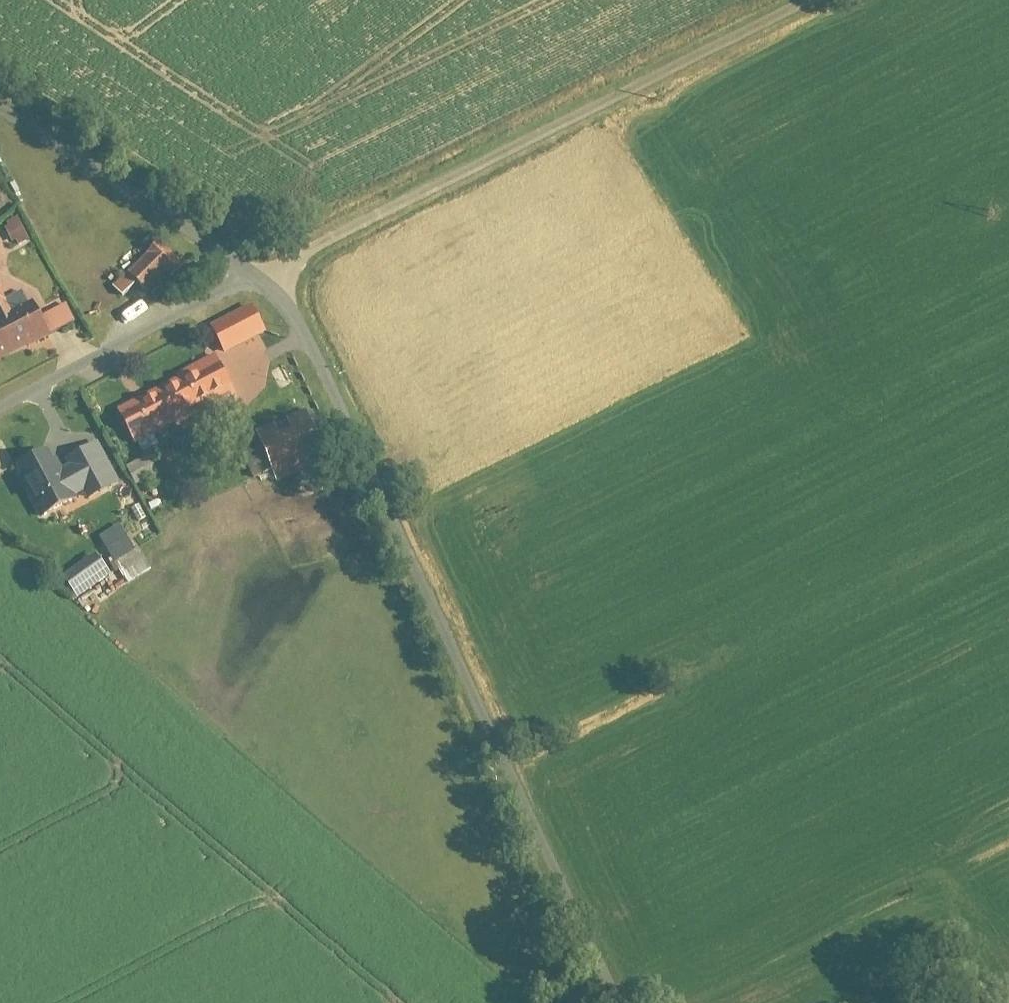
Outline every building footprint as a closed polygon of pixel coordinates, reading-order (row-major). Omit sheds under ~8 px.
[(159,251),(115,298),(124,308),(139,292),(147,298),(168,275),(178,284),(195,266),(169,241),(159,251)] [(80,326),(62,292),(23,313),(0,273),(0,369),(80,326)] [(214,334),(226,356),(266,334),(254,312),(214,334)] [(225,365),(123,416),(140,451),(242,400),(225,365)] [(309,417),(262,442),(284,483),(331,457),(309,417)] [(116,485),(96,447),(68,462),(71,468),(61,473),(73,496),(83,490),(88,500),(116,485)] [(23,486),(41,519),(75,501),(73,496),(61,473),(57,466),(52,469),(44,455),(19,468),(28,484),(23,486)] [(135,544),(110,557),(127,589),(152,575),(135,544)]
